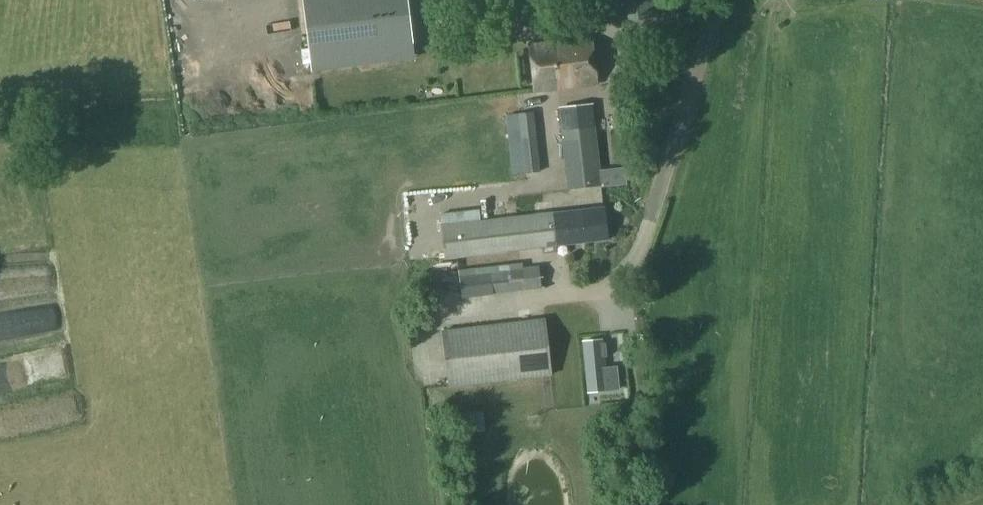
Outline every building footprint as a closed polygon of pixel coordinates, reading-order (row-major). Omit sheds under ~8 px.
[(312,72),(414,59),(407,0),(304,0),(312,72)] [(628,22),(659,17),(656,0),(624,0),(628,22)] [(534,92),(597,84),(591,38),(529,46),(534,92)] [(568,190),(602,186),(593,104),(558,108),(568,190)] [(533,112),(519,113),(522,140),(526,173),(539,171),(533,112)] [(512,174),(525,173),(526,173),(522,140),(521,140),(509,142),(512,174)] [(606,241),(602,209),(442,226),(445,258),(606,241)] [(420,240),(424,255),(436,252),(432,237),(420,240)] [(26,288),(50,281),(45,262),(21,269),(26,288)] [(538,266),(511,270),(510,264),(457,271),(461,299),(541,289),(538,266)] [(450,389),(551,376),(544,321),(443,333),(450,389)] [(601,340),(582,342),(587,392),(618,389),(617,371),(605,372),(603,357),(606,357),(605,343),(602,343),(601,340)]
